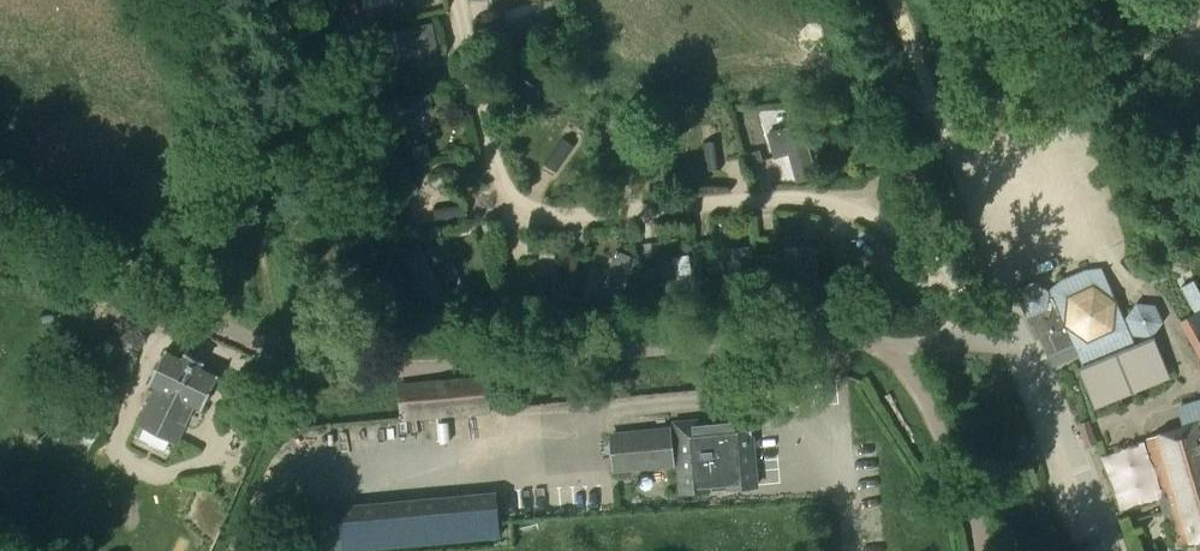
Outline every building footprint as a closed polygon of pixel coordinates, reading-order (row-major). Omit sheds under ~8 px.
[(337,1),(342,17),(352,14),(359,11),(356,0),(337,0),(337,1)] [(469,24),(470,32),(479,66),(579,42),(569,0),(552,0),(469,24)] [(431,24),(381,35),(386,58),(436,47),(431,24)] [(573,99),(570,88),(554,92),(557,103),(573,99)] [(655,94),(592,96),(610,204),(678,198),(655,94)] [(390,100),(392,126),(437,122),(434,95),(390,100)] [(592,96),(493,121),(505,167),(507,172),(509,176),(511,180),(514,184),(517,188),(521,191),(524,194),(528,197),(533,200),(537,202),(541,203),(546,205),(555,206),(563,206),(572,207),(580,207),(610,204),(592,96)] [(779,106),(759,112),(773,160),(793,155),(779,106)] [(716,138),(699,142),(706,175),(723,172),(716,138)] [(428,143),(413,147),(417,162),(431,158),(428,143)] [(760,149),(749,152),(752,164),(763,160),(760,149)] [(482,152),(375,171),(389,236),(493,218),(504,216),(501,212),(498,208),(496,204),(494,200),(493,195),(492,190),(482,152)] [(504,216),(493,218),(504,307),(530,307),(572,308),(572,222),(516,226),(512,223),(508,220),(504,216)] [(493,218),(389,236),(407,305),(430,307),(469,307),(504,307),(493,218)] [(847,233),(832,235),(841,296),(855,294),(847,233)] [(819,249),(800,247),(796,300),(815,302),(819,249)] [(751,248),(736,250),(741,299),(757,297),(751,248)] [(685,253),(658,260),(669,303),(696,296),(685,253)] [(638,264),(616,254),(596,299),(618,309),(638,264)] [(1118,363),(1115,357),(1121,355),(1135,347),(1128,332),(1133,330),(1135,334),(1152,337),(1162,323),(1154,307),(1137,304),(1127,317),(1129,321),(1124,323),(1100,268),(1085,270),(1061,281),(1050,289),(1046,291),(1033,281),(1014,290),(1026,316),(1028,315),(1038,337),(1048,332),(1056,351),(1075,343),(1086,367),(1101,363),(1107,361),(1109,366),(1118,363)] [(1181,286),(1194,312),(1199,308),(1199,293),(1193,279),(1181,286)] [(1199,355),(1199,310),(1181,322),(1199,355)] [(165,350),(149,383),(156,387),(139,420),(178,439),(194,406),(201,409),(217,376),(200,367),(203,361),(186,353),(183,359),(165,350)] [(404,418),(487,410),(484,379),(484,376),(481,377),(482,377),(403,384),(400,384),(401,387),(404,414),(404,418)] [(1187,426),(1147,439),(1178,544),(1199,538),(1199,399),(1181,406),(1184,415),(1188,414),(1191,425),(1187,426)] [(67,409),(59,424),(95,443),(103,428),(67,409)] [(708,490),(708,485),(728,483),(728,489),(756,486),(750,416),(674,423),(681,493),(708,490)] [(614,468),(672,462),(668,431),(610,437),(614,468)] [(345,550),(499,537),(495,496),(341,510),(345,550)]
